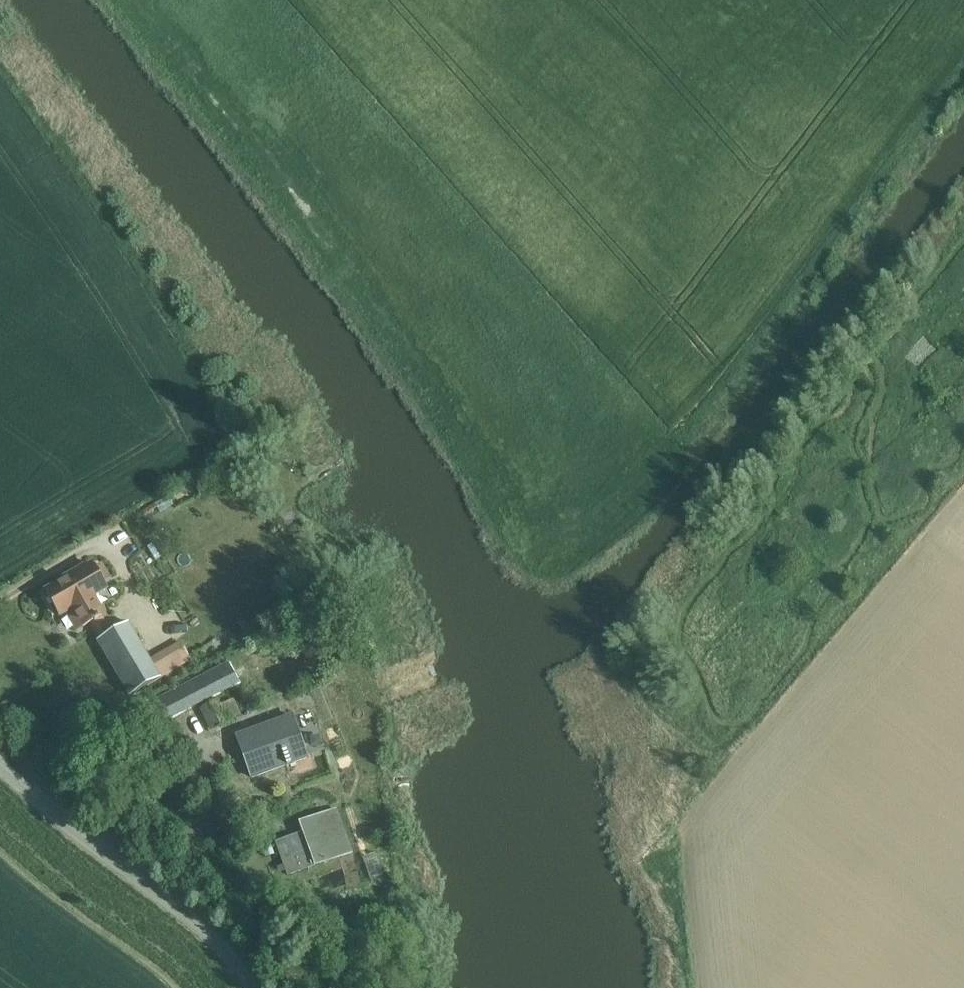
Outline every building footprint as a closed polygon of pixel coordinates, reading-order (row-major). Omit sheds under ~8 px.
[(45,589),(62,617),(67,614),(79,633),(109,614),(98,596),(112,587),(107,578),(111,575),(103,562),(98,566),(95,560),(89,564),(88,562),(45,589)] [(97,641),(129,696),(160,678),(127,623),(97,641)] [(186,636),(155,652),(166,672),(197,656),(186,636)] [(155,696),(166,718),(196,701),(185,680),(155,696)] [(235,698),(219,706),(216,701),(200,709),(212,731),(227,722),(226,721),(242,713),(235,698)] [(291,716),(256,729),(236,736),(251,778),(286,766),(286,767),(307,759),(291,716)] [(275,843),(287,876),(347,854),(332,813),(298,825),(301,834),(275,843)]
